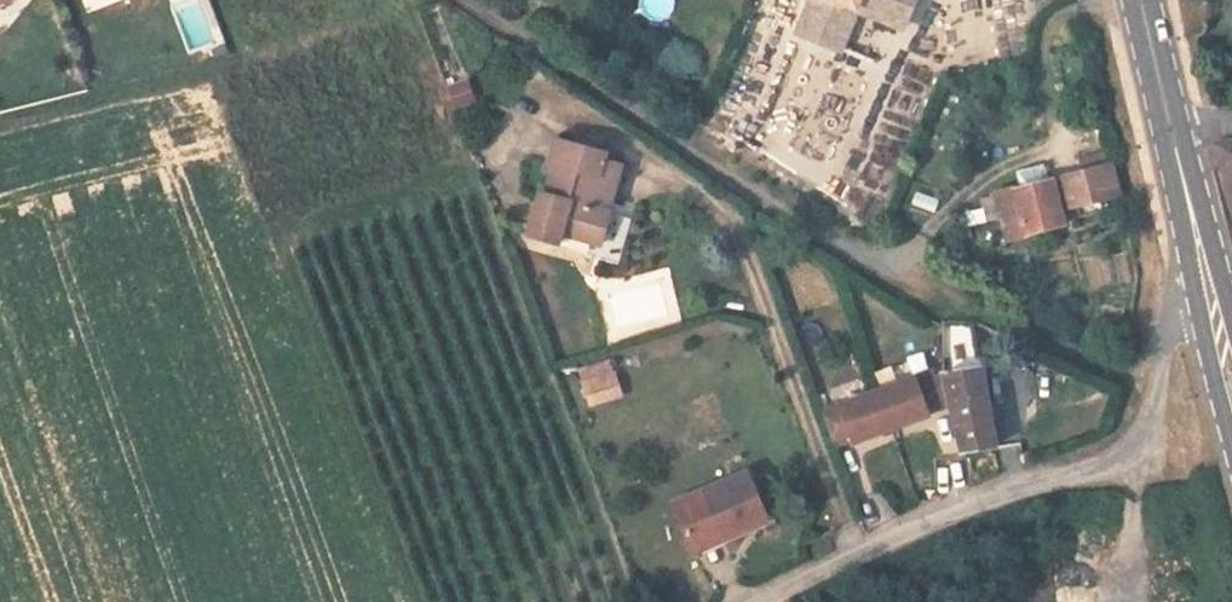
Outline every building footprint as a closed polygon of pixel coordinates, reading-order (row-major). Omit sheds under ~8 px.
[(187,58),(223,48),(210,0),(171,0),(187,58)] [(858,9),(835,0),(816,0),(804,31),(844,46),(858,9)] [(858,9),(862,0),(835,0),(858,9)] [(858,9),(906,27),(917,0),(862,0),(858,9)] [(470,80),(444,84),(448,106),(473,102),(470,80)] [(539,164),(534,183),(527,181),(515,227),(544,235),(548,222),(589,233),(598,199),(586,196),(594,164),(603,167),(607,151),(590,146),(592,139),(543,126),(533,162),(539,164)] [(1082,158),(1086,177),(1052,185),(1050,179),(986,195),(998,242),(1062,226),(1058,212),(1118,197),(1106,152),(1082,158)] [(944,324),(947,377),(954,409),(964,456),(996,451),(982,323),(944,324)] [(576,367),(586,406),(621,398),(612,359),(576,367)] [(935,364),(823,400),(839,446),(857,440),(858,443),(895,431),(933,418),(932,416),(950,410),(940,379),(935,364)] [(947,377),(940,379),(950,410),(954,409),(947,377)] [(664,543),(666,542),(691,531),(695,539),(743,518),(722,470),(647,502),(664,543)] [(697,546),(695,539),(691,531),(666,542),(671,555),(697,546)]
